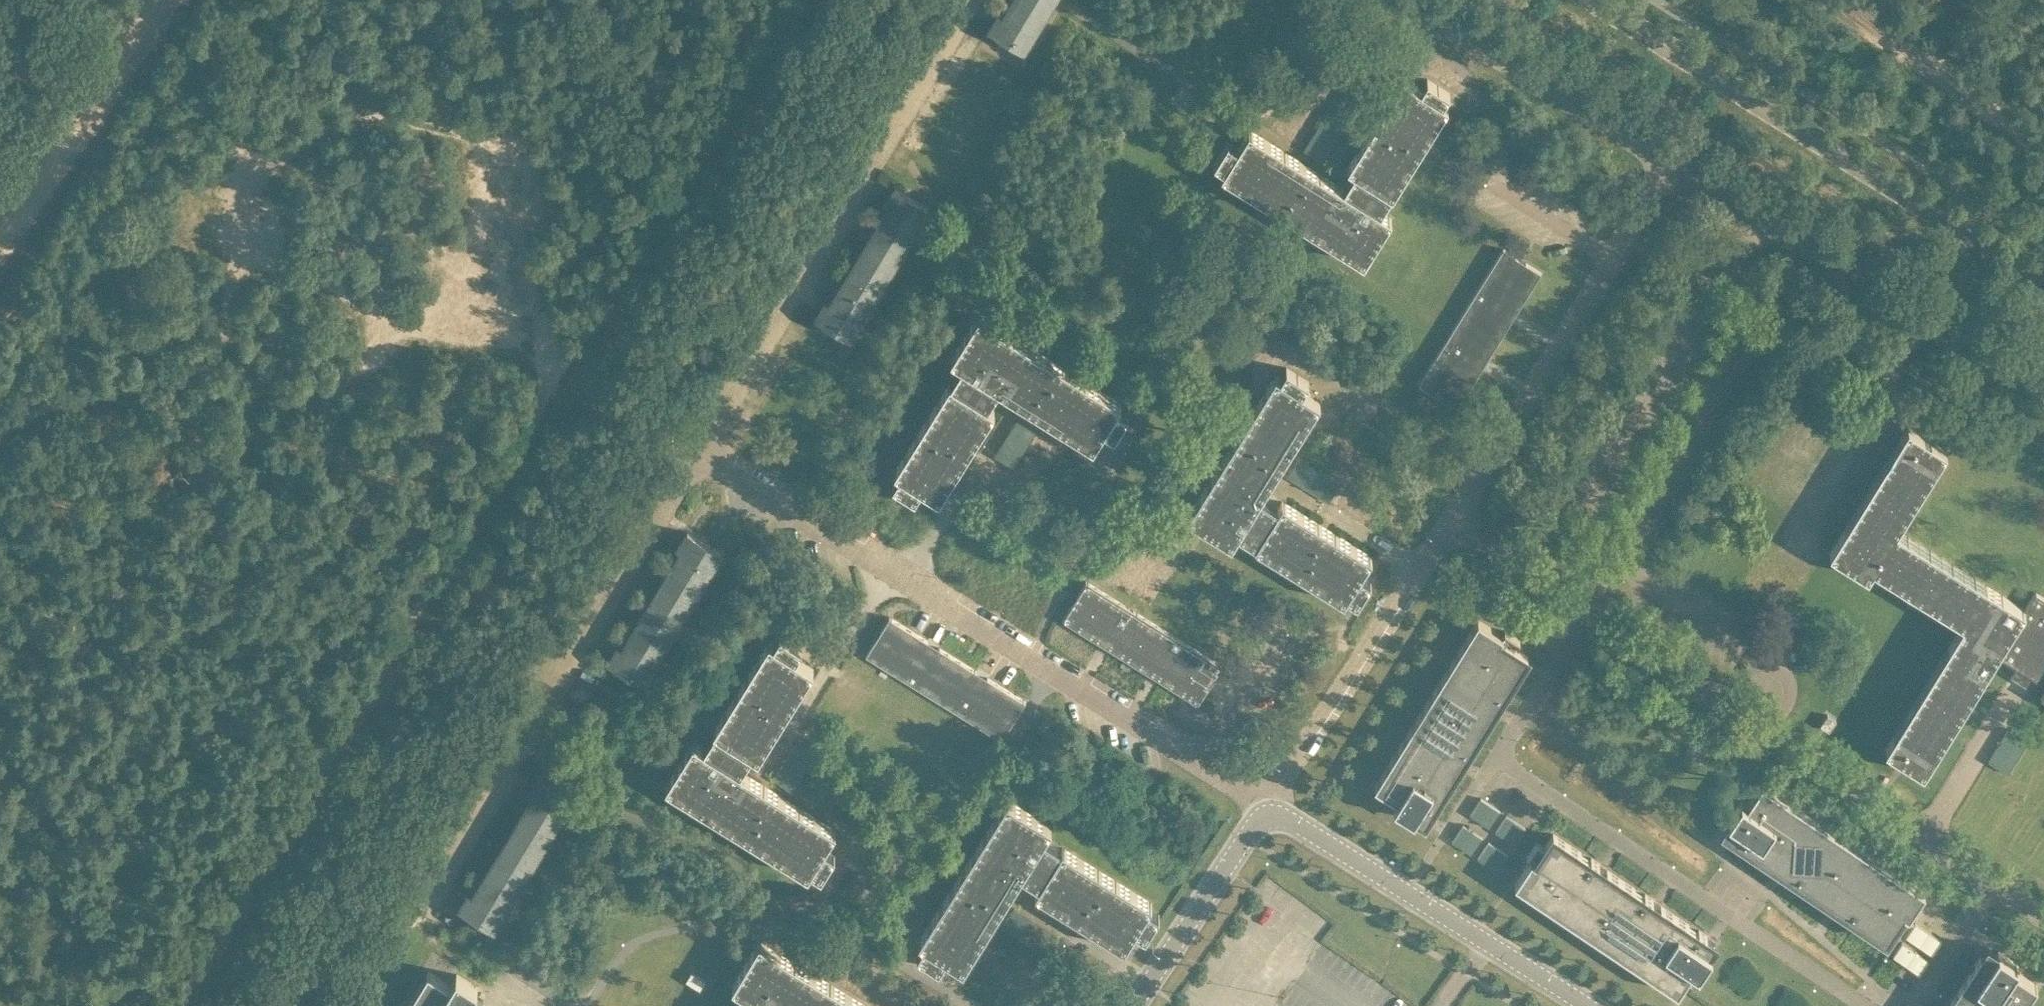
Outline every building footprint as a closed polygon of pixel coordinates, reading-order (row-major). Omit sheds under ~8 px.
[(1024,48),(1053,0),(1013,0),(1003,16),(999,14),(997,18),(1000,20),(996,26),(993,24),(990,28),(1024,48)] [(998,46),(1003,49),(1022,60),(1025,54),(1001,40),(998,46)] [(1225,169),(1222,174),(1364,263),(1392,218),(1381,211),(1391,194),(1393,195),(1448,105),(1444,102),(1450,92),(1428,78),(1421,89),(1404,78),(1348,167),(1355,171),(1344,188),(1249,129),(1236,152),(1225,145),(1214,163),(1225,169)] [(1304,149),(1323,161),(1349,120),(1330,108),(1304,149)] [(817,316),(850,336),(928,207),(895,187),(893,191),(896,193),(892,200),(889,198),(886,202),(890,204),(830,304),(826,301),(824,305),(827,307),(823,314),(820,312),(817,316)] [(1136,232),(1147,238),(1152,229),(1141,223),(1136,232)] [(1488,358),(1511,320),(1508,318),(1515,307),(1518,309),(1542,271),(1503,248),(1419,384),(1457,407),(1481,369),(1478,367),(1484,356),(1488,358)] [(1118,408),(1121,403),(979,314),(951,359),(962,365),(951,383),(950,382),(895,472),(899,475),(893,485),(915,499),(922,488),(939,499),(995,410),(988,406),(999,389),(1093,448),(1104,430),(1115,436),(1129,414),(1118,408)] [(1187,517),(1232,545),(1239,533),(1256,544),(1255,545),(1344,601),(1347,596),(1357,603),(1371,580),(1361,574),(1372,556),(1283,501),(1278,508),(1261,497),(1321,402),(1303,391),(1309,381),(1287,367),(1280,377),(1276,374),(1187,517)] [(995,455),(1014,467),(1040,426),(1020,414),(995,455)] [(1997,654),(2024,609),(1897,530),(1947,450),(1908,426),(1830,553),(1868,576),(1874,568),(1963,624),(1885,749),(1924,773),(1997,654)] [(1288,476),(1329,501),(1341,482),(1300,456),(1288,476)] [(685,535),(689,537),(684,544),(681,542),(679,546),(683,548),(623,648),(619,645),(616,649),(619,651),(615,658),(612,656),(610,660),(643,680),(721,551),(688,531),(685,535)] [(1063,618),(1100,642),(1101,642),(1103,639),(1114,646),(1112,649),(1150,673),(1152,669),(1163,675),(1160,679),(1199,703),(1222,665),(1145,617),(1086,580),(1063,618)] [(2024,609),(1997,654),(2017,667),(2011,677),(2032,689),(2038,679),(2043,684),(2043,597),(2035,591),(2024,609)] [(866,654),(1002,739),(1026,701),(988,677),(986,680),(975,674),(977,670),(939,646),(937,650),(926,643),(928,640),(890,616),(866,654)] [(1501,638),(1503,634),(1478,619),(1375,785),(1398,799),(1394,805),(1414,818),(1416,816),(1425,821),(1431,812),(1432,813),(1437,804),(1432,801),(1437,792),(1442,795),(1460,766),(1465,757),(1467,758),(1472,749),(1466,746),(1472,737),(1476,740),(1494,711),(1499,702),(1501,703),(1506,694),(1500,691),(1506,682),(1510,685),(1528,656),(1501,638)] [(796,658),(803,647),(780,634),(774,644),(769,641),(714,730),(715,731),(705,748),(693,741),(666,786),(809,874),(811,870),(822,876),(836,854),(825,847),(836,830),(741,771),(752,754),(759,758),(814,669),(796,658)] [(1821,724),(1829,730),(1836,720),(1828,714),(1821,724)] [(1038,726),(1046,731),(1053,720),(1044,715),(1038,726)] [(1989,760),(2009,772),(2029,739),(2009,727),(1989,760)] [(799,738),(791,751),(774,779),(793,791),(819,749),(799,738)] [(461,907),(494,927),(572,798),(539,778),(536,782),(540,784),(535,791),(532,789),(530,793),(534,795),(474,895),(470,892),(467,896),(470,898),(466,905),(463,903),(461,907)] [(1840,910),(1849,916),(1852,910),(1861,916),(1858,920),(1886,939),(1905,912),(1909,915),(1925,891),(1762,781),(1747,803),(1742,800),(1728,819),(1731,821),(1724,830),(1734,836),(1733,838),(1741,843),(1745,838),(1754,843),(1750,848),(1787,873),(1787,874),(1795,879),(1799,874),(1807,879),(1804,884),(1841,909),(1840,910)] [(1470,814),(1489,827),(1500,810),(1481,798),(1470,814)] [(917,955),(939,969),(946,958),(963,969),(1022,874),(1039,885),(1035,892),(1125,947),(1136,930),(1146,936),(1160,914),(1150,907),(1152,903),(1063,847),(1062,848),(1045,838),(1052,827),(1007,799),(919,941),(923,944),(917,955)] [(1496,831),(1514,844),(1526,827),(1507,814),(1496,831)] [(1453,840),(1471,853),(1482,836),(1464,824),(1453,840)] [(1588,863),(1579,857),(1582,852),(1554,833),(1536,860),(1532,858),(1515,882),(1678,991),(1693,969),(1699,973),(1712,953),(1710,952),(1716,942),(1707,936),(1707,935),(1699,929),(1695,935),(1687,929),(1690,924),(1653,900),(1653,899),(1645,893),(1641,899),(1633,893),(1636,888),(1599,863),(1600,862),(1591,857),(1588,863)] [(1478,857),(1497,870),(1508,853),(1489,841),(1478,857)] [(1003,926),(1044,952),(1056,933),(1048,928),(1015,907),(1003,926)] [(1906,936),(1933,954),(1943,940),(1916,922),(1906,936)] [(760,941),(732,986),(744,993),(736,1005),(868,1005),(760,941)] [(1893,955),(1920,974),(1929,960),(1903,942),(1893,955)] [(2037,984),(2015,969),(2018,963),(1999,950),(1997,952),(1988,946),(1982,956),(1980,955),(1975,963),(1981,967),(1975,976),(1970,973),(1948,1005),(2023,1005),(2037,984)] [(484,999),(474,993),(478,986),(457,973),(451,984),(428,970),(407,1005),(479,1005),(484,999)] [(687,980),(700,988),(706,980),(692,971),(687,980)]
